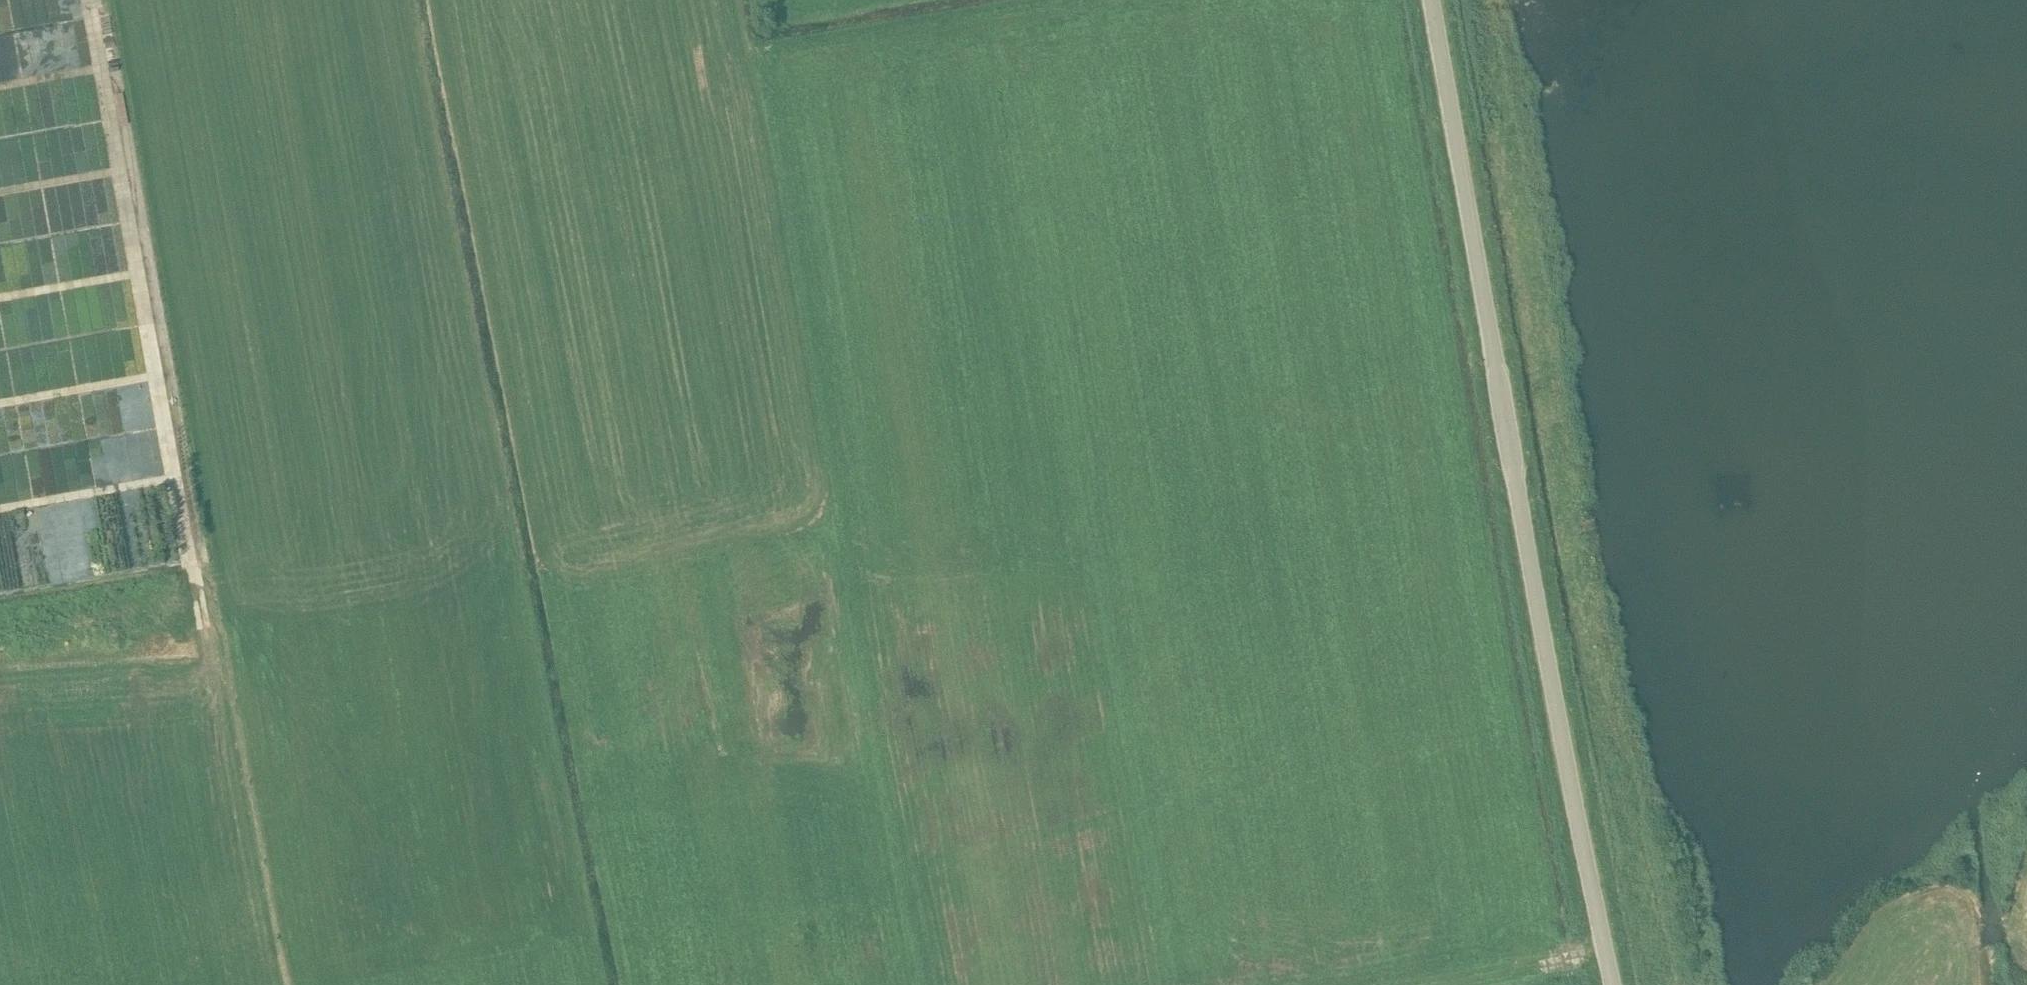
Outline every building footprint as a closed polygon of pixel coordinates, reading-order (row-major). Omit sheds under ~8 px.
[(11,160),(9,141),(0,142),(0,161),(11,160)]
